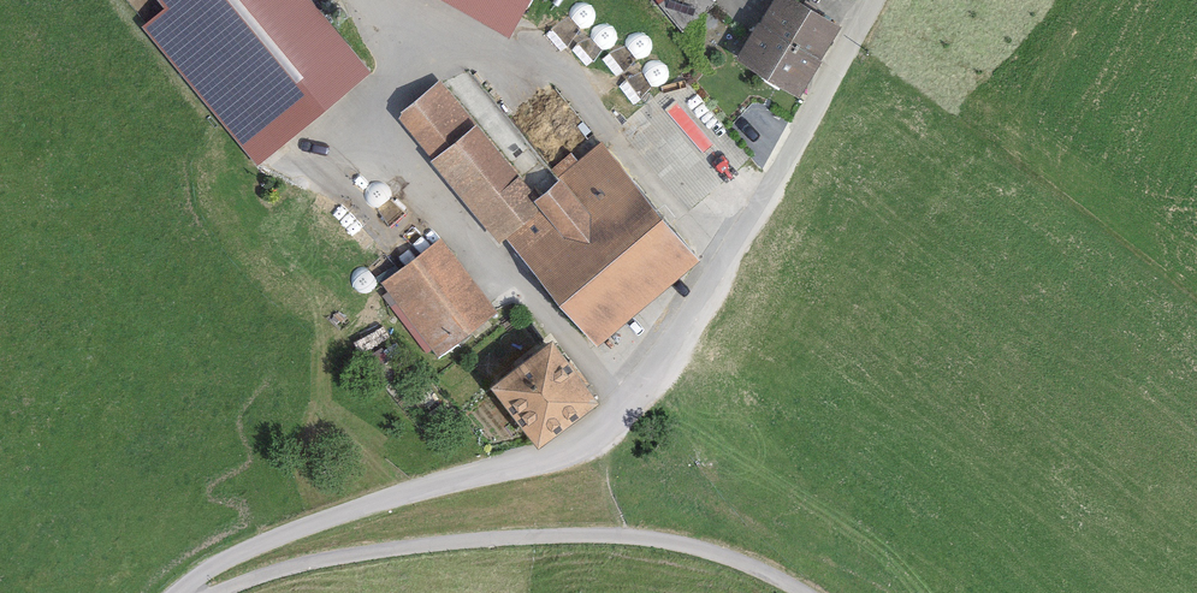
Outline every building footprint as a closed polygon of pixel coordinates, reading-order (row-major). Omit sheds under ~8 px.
[(251,163),(362,71),(304,0),(155,0),(162,8),(139,27),(251,163)] [(503,34),(522,0),(441,0),(503,34)] [(681,26),(714,0),(660,0),(681,26)] [(793,95),(834,28),(787,0),(770,0),(734,60),(793,95)] [(469,121),(438,82),(402,118),(431,152),(469,121)] [(534,198),(469,121),(431,152),(496,229),(534,198)] [(496,229),(592,344),(693,260),(597,145),(534,198),(496,229)] [(374,288),(430,359),(489,312),(433,241),(374,288)] [(484,383),(529,443),(587,399),(542,339),(484,383)]
